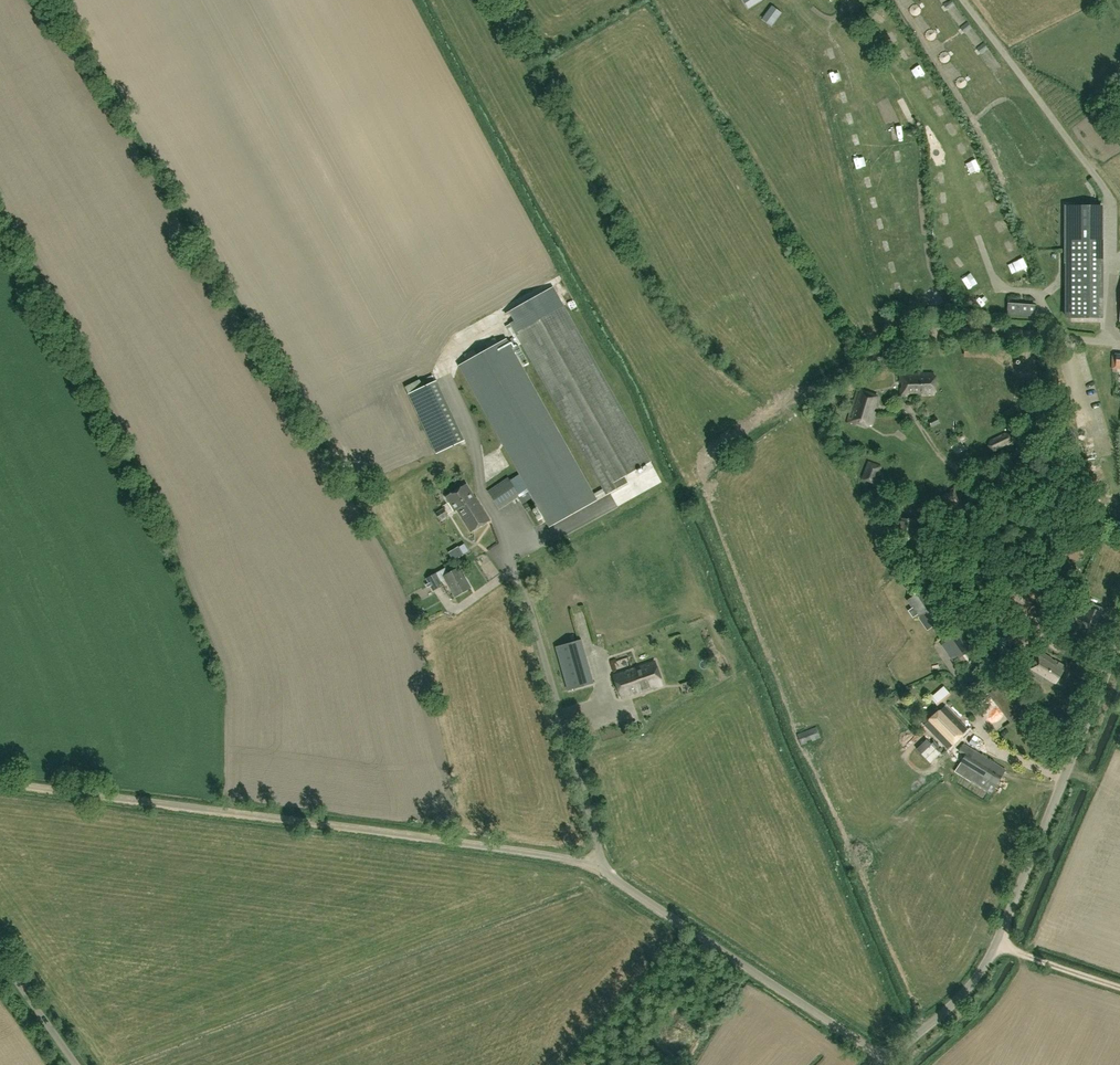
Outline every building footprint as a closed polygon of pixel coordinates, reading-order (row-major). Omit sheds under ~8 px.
[(828,61),(838,57),(834,47),(824,51),(828,61)] [(832,84),(843,83),(842,71),(831,72),(832,84)] [(841,106),(850,102),(846,92),(836,96),(841,106)] [(1107,113),(1116,105),(1104,92),(1095,100),(1107,113)] [(902,102),(912,127),(917,124),(908,100),(902,102)] [(1116,105),(1107,113),(1119,128),(1119,106),(1118,103),(1116,105)] [(843,114),(845,129),(855,128),(853,113),(843,114)] [(932,128),(926,132),(934,146),(940,142),(932,128)] [(958,145),(964,156),(974,151),(968,140),(958,145)] [(976,160),(970,164),(980,176),(986,172),(976,160)] [(997,195),(989,198),(995,216),(1003,213),(997,195)] [(870,211),(881,210),(879,199),(868,201),(870,211)] [(1086,229),(1093,229),(1092,226),(1099,226),(1098,206),(1086,207),(1086,229)] [(1080,207),(1063,207),(1064,217),(1080,217),(1080,207)] [(1064,247),(1064,263),(1099,262),(1099,226),(1092,226),(1093,229),(1086,229),(1086,207),(1080,207),(1080,217),(1080,227),(1080,237),(1081,246),(1064,247)] [(1064,227),(1080,227),(1080,217),(1064,217),(1064,227)] [(886,230),(880,219),(873,223),(878,234),(886,230)] [(1080,227),(1064,227),(1064,237),(1080,237),(1080,227)] [(1080,237),(1064,237),(1064,247),(1081,246),(1080,237)] [(1007,244),(1011,255),(1022,250),(1017,240),(1007,244)] [(1027,260),(1017,264),(1021,275),(1031,271),(1027,260)] [(1099,262),(1064,263),(1065,318),(1070,318),(1100,317),(1099,262)] [(895,298),(906,295),(903,285),(893,287),(895,298)] [(505,313),(607,494),(627,482),(623,475),(649,459),(553,286),(505,313)] [(979,302),(987,310),(994,303),(987,295),(979,302)] [(1035,305),(1007,303),(1007,315),(1034,317),(1035,305)] [(459,366),(549,526),(596,500),(506,339),(459,366)] [(1117,353),(1117,351),(1112,351),(1111,369),(1119,369),(1119,354),(1117,353)] [(1088,369),(1099,368),(1098,355),(1087,355),(1088,369)] [(922,395),(933,395),(932,373),(916,373),(899,374),(900,396),(906,396),(906,391),(917,391),(922,391),(922,395)] [(436,454),(464,440),(436,380),(408,393),(436,454)] [(869,425),(873,412),(868,411),(872,398),(853,393),(844,423),(853,426),(854,421),(869,425)] [(1041,428),(1052,424),(1046,407),(1036,411),(1041,428)] [(931,427),(939,423),(936,417),(928,421),(931,427)] [(995,450),(1008,444),(1003,434),(990,440),(995,450)] [(875,483),(881,467),(869,462),(863,478),(875,483)] [(499,509),(520,495),(509,477),(487,492),(499,509)] [(475,498),(466,484),(445,497),(454,511),(457,510),(471,532),(490,520),(476,498),(475,498)] [(954,512),(967,504),(955,486),(951,489),(952,492),(948,494),(947,492),(942,495),(954,512)] [(440,519),(448,515),(444,508),(436,513),(440,519)] [(913,540),(914,520),(902,519),(901,539),(913,540)] [(1081,556),(1084,543),(1068,540),(1066,553),(1081,556)] [(471,588),(459,567),(448,574),(445,568),(427,578),(434,590),(443,585),(442,581),(446,579),(456,596),(471,588)] [(908,600),(913,607),(908,610),(913,617),(918,614),(919,616),(925,612),(933,625),(944,617),(924,589),(908,600)] [(1084,620),(1094,624),(1099,612),(1089,608),(1084,620)] [(1066,621),(1063,628),(1075,633),(1077,627),(1078,626),(1070,623),(1066,621)] [(961,631),(949,639),(961,657),(973,649),(961,631)] [(583,641),(558,647),(569,690),(594,684),(583,641)] [(985,658),(983,655),(977,647),(966,655),(958,660),(966,671),(973,666),(985,658)] [(1065,666),(1036,650),(1032,657),(1033,658),(1030,663),(1029,662),(1024,671),(1043,682),(1044,680),(1063,690),(1067,683),(1058,678),(1065,666)] [(636,667),(639,674),(636,676),(641,691),(645,690),(645,692),(663,685),(655,661),(636,667)] [(641,691),(636,676),(639,674),(636,667),(616,675),(624,697),(641,691)] [(940,704),(953,697),(948,687),(935,694),(940,704)] [(948,747),(966,729),(945,707),(927,724),(948,747)] [(821,738),(817,727),(797,734),(801,745),(807,743),(807,741),(811,739),(812,741),(821,738)] [(992,792),(1006,770),(964,744),(960,751),(966,754),(955,772),(972,782),(973,780),(992,792)]
